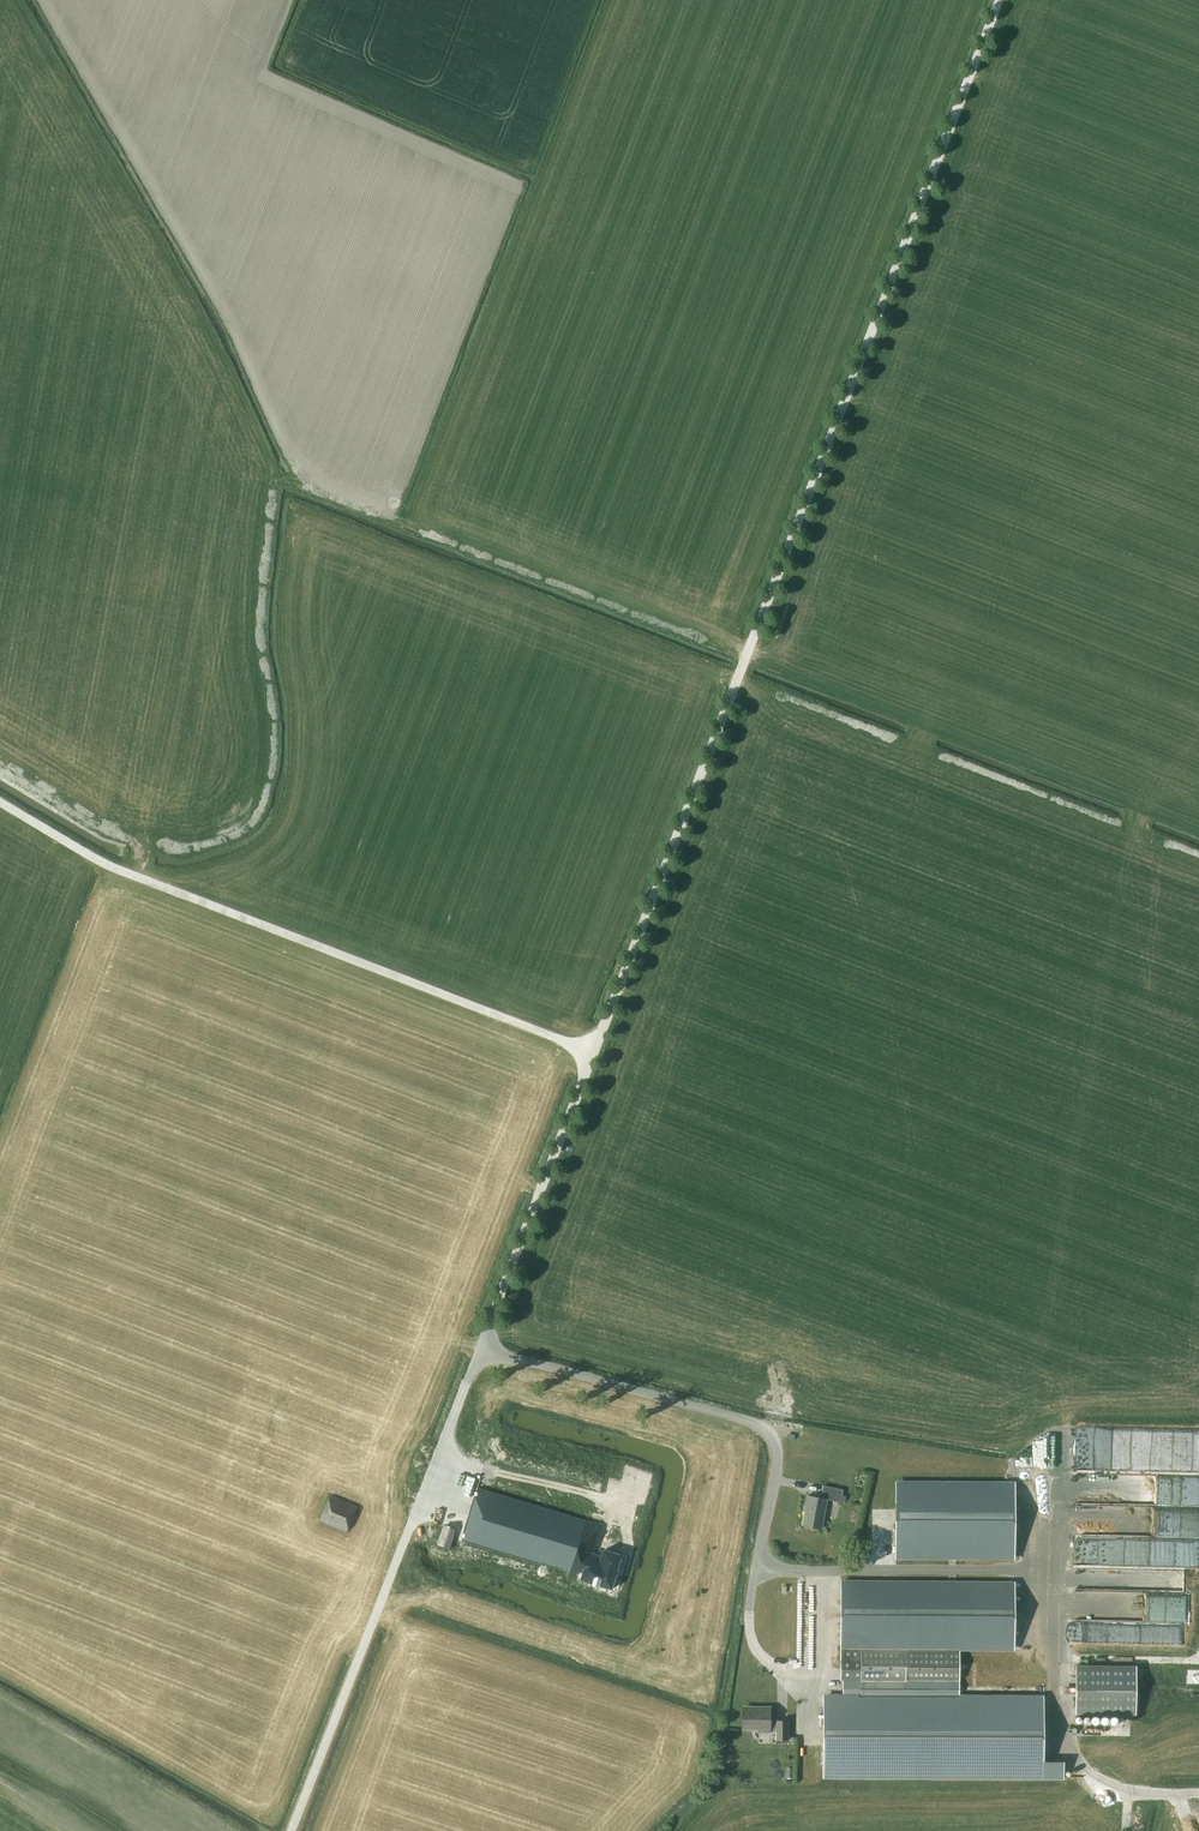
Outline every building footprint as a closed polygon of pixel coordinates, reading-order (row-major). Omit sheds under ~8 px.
[(805,1523),(827,1527),(832,1498),(845,1501),(848,1487),(827,1483),(825,1495),(811,1492),(805,1523)] [(583,1572),(585,1572),(591,1552),(601,1525),(480,1484),(462,1536),(582,1576),(583,1572)] [(876,1564),(1057,1564),(1057,1486),(876,1486),(876,1564)] [(320,1521),(347,1532),(358,1506),(331,1495),(320,1521)] [(435,1544),(450,1549),(457,1530),(443,1524),(435,1544)] [(603,1556),(591,1552),(585,1572),(583,1572),(582,1576),(581,1579),(612,1588),(619,1563),(622,1554),(605,1549),(603,1556)] [(960,1694),(960,1652),(1014,1653),(1014,1582),(841,1582),(841,1664),(842,1664),(842,1678),(842,1681),(843,1681),(843,1694),(823,1694),(823,1779),(1044,1780),(1044,1695),(960,1694)] [(1076,1714),(1136,1714),(1137,1665),(1077,1665),(1076,1714)] [(770,1721),(771,1707),(759,1707),(759,1709),(743,1708),(743,1729),(758,1729),(758,1732),(770,1732),(770,1731),(776,1731),(776,1739),(788,1739),(788,1720),(776,1720),(776,1721),(770,1721)]
